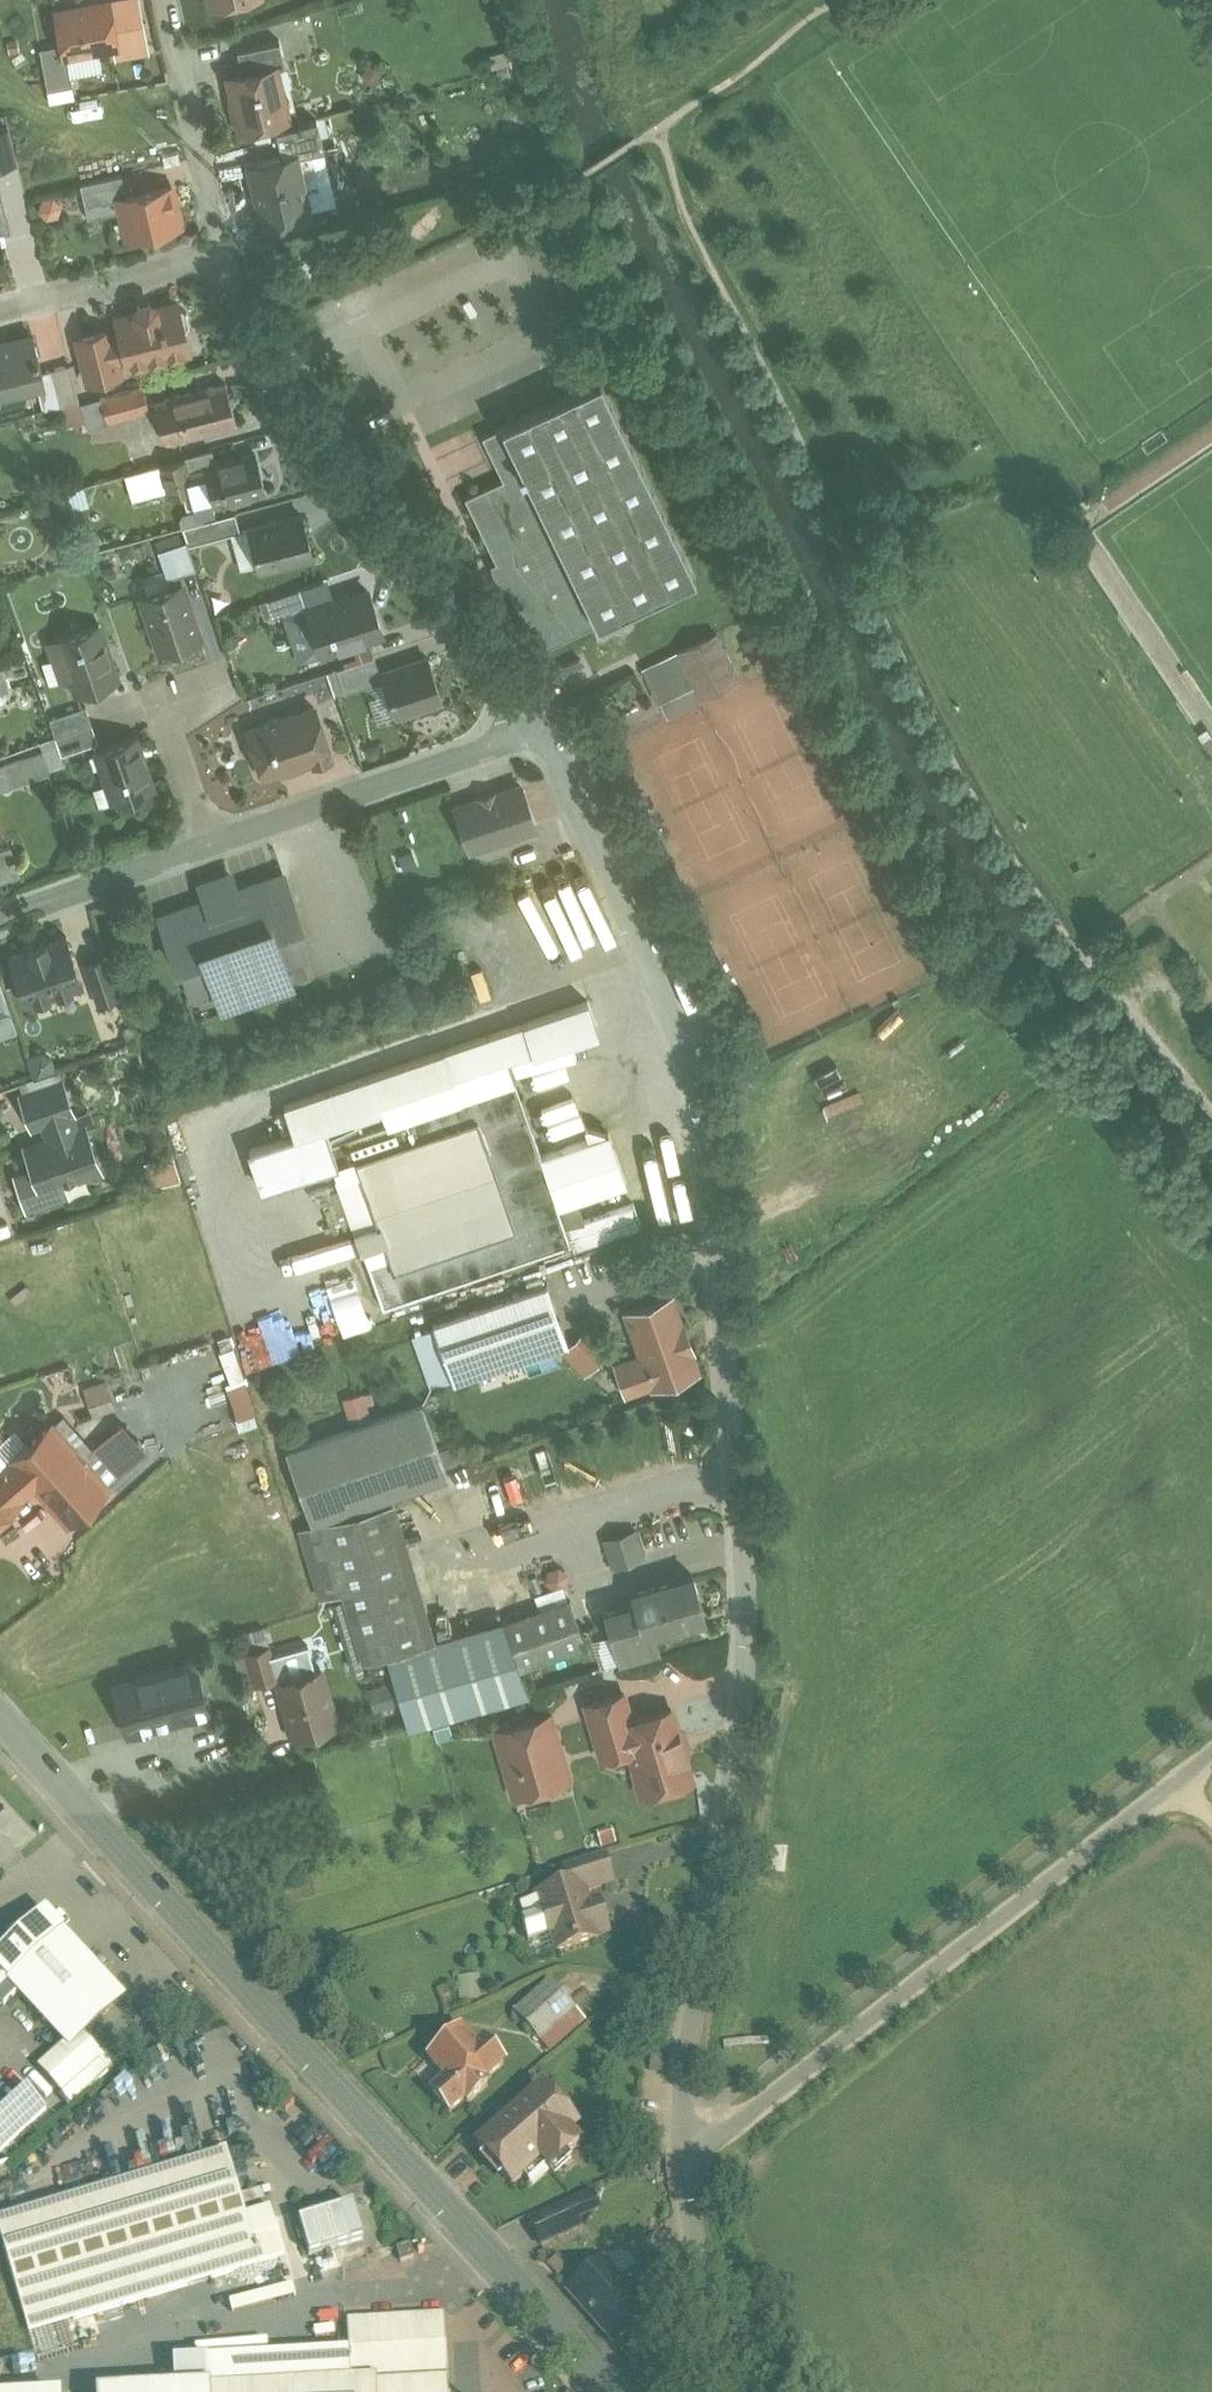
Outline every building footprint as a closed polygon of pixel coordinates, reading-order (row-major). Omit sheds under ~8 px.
[(213,8),(238,2),(244,6),(253,4),(256,0),(211,0),(213,8)] [(109,4),(57,14),(64,46),(66,59),(67,58),(118,48),(109,4)] [(280,44),(238,54),(244,77),(273,70),(273,72),(286,69),(280,44)] [(64,46),(41,51),(49,93),(73,88),(67,58),(66,59),(64,46)] [(244,77),(230,80),(241,130),(297,117),(297,115),(286,69),(273,72),(273,70),(244,77)] [(318,124),(277,136),(283,162),(296,159),(296,161),(310,158),(326,154),(318,124)] [(0,132),(0,166),(18,162),(10,130),(0,132)] [(283,162),(251,170),(265,228),(310,217),(302,185),(319,181),(314,162),(310,158),(296,161),(296,159),(283,162)] [(123,177),(81,186),(89,221),(124,213),(121,201),(128,199),(123,177)] [(0,188),(0,234),(5,233),(5,234),(12,232),(0,188)] [(128,199),(121,201),(124,213),(126,221),(131,220),(135,237),(179,227),(170,189),(128,199)] [(8,276),(0,243),(0,278),(8,276)] [(176,306),(118,321),(122,338),(111,341),(116,362),(127,359),(130,368),(188,353),(183,333),(186,332),(190,325),(187,313),(180,309),(177,309),(176,306)] [(109,334),(79,341),(90,383),(120,375),(116,362),(111,341),(109,334)] [(0,346),(0,390),(42,380),(44,384),(45,384),(34,338),(0,346)] [(71,366),(52,371),(61,408),(80,403),(71,366)] [(601,378),(483,437),(504,481),(466,499),(498,564),(491,567),(502,590),(509,587),(540,652),(696,577),(601,378)] [(226,385),(155,405),(167,445),(238,425),(226,385)] [(143,388),(101,400),(108,425),(150,413),(143,388)] [(256,455),(217,465),(212,451),(185,459),(186,462),(186,461),(195,492),(194,492),(199,512),(217,507),(217,506),(244,499),(245,500),(266,494),(256,455)] [(186,462),(161,469),(163,478),(169,499),(194,492),(195,492),(186,461),(186,462)] [(160,466),(127,476),(130,487),(163,478),(161,469),(160,466)] [(236,515),(184,529),(188,542),(190,547),(241,533),(236,515)] [(303,516),(249,531),(260,572),(314,557),(303,516)] [(188,542),(158,551),(168,581),(198,571),(190,547),(188,542)] [(182,584),(142,598),(161,654),(201,641),(182,584)] [(302,589),(266,602),(272,619),(308,607),(302,589)] [(369,591),(309,612),(323,655),(383,634),(369,591)] [(119,681),(100,626),(58,641),(77,696),(119,681)] [(716,634),(678,653),(695,687),(697,686),(703,699),(739,681),(716,634)] [(678,653),(644,669),(660,704),(695,687),(678,653)] [(429,658),(381,675),(396,716),(443,699),(429,658)] [(370,659),(337,671),(345,695),(346,695),(345,689),(376,678),(370,659)] [(87,708),(50,721),(56,739),(93,726),(87,708)] [(314,708),(281,719),(279,718),(270,722),(269,724),(249,731),(265,778),(314,761),(315,764),(331,759),(330,755),(331,755),(314,708)] [(1201,724),(1211,740),(1211,717),(1201,724)] [(93,726),(56,739),(62,757),(99,744),(93,726)] [(137,738),(96,752),(114,804),(115,804),(115,803),(133,797),(133,798),(154,790),(137,738)] [(0,765),(0,784),(10,781),(4,764),(0,765)] [(521,786),(456,809),(471,849),(536,826),(521,786)] [(18,873),(15,863),(17,863),(15,856),(13,857),(10,848),(0,851),(0,879),(18,873)] [(229,886),(210,893),(213,903),(208,905),(208,904),(161,921),(178,968),(183,967),(194,996),(216,988),(223,1008),(291,984),(285,964),(307,956),(297,927),(302,925),(285,877),(238,894),(233,896),(229,886)] [(67,937),(48,944),(47,942),(28,949),(28,950),(9,957),(26,1006),(84,986),(67,937)] [(107,956),(84,964),(99,1005),(121,997),(107,956)] [(8,1012),(0,988),(0,1014),(8,1012)] [(589,1001),(285,1109),(295,1138),(382,1107),(388,1125),(327,1147),(339,1181),(340,1180),(357,1231),(377,1224),(378,1227),(355,1235),(361,1253),(384,1245),(388,1257),(368,1264),(384,1309),(405,1301),(405,1302),(487,1273),(572,1243),(559,1207),(627,1183),(609,1133),(542,1157),(516,1080),(515,1081),(506,1057),(532,1048),(534,1052),(598,1029),(589,1001)] [(22,1097),(32,1125),(44,1121),(71,1111),(73,1110),(63,1082),(22,1097)] [(36,1171),(17,1178),(27,1206),(66,1192),(62,1181),(99,1168),(85,1127),(77,1130),(71,1111),(44,1121),(51,1139),(28,1147),(36,1171)] [(635,1203),(567,1227),(575,1250),(643,1226),(635,1203)] [(548,1286),(434,1327),(454,1384),(568,1343),(548,1286)] [(672,1298),(627,1314),(642,1356),(618,1365),(627,1392),(652,1383),(653,1386),(695,1371),(679,1328),(683,1327),(672,1298)] [(294,1454),(317,1520),(449,1474),(425,1406),(294,1454)] [(108,1488),(53,1425),(12,1463),(33,1486),(67,1525),(108,1488)] [(19,1501),(18,1499),(33,1486),(14,1464),(0,1477),(0,1518),(19,1501)] [(392,1502),(300,1529),(321,1599),(344,1592),(364,1661),(388,1654),(389,1657),(434,1643),(392,1502)] [(634,1530),(607,1539),(615,1564),(642,1555),(634,1530)] [(694,1574),(632,1592),(635,1604),(608,1612),(622,1660),(657,1650),(652,1631),(706,1615),(694,1574)] [(570,1599),(503,1623),(520,1668),(520,1667),(587,1644),(570,1599)] [(434,1643),(389,1657),(410,1725),(528,1690),(520,1667),(520,1668),(503,1623),(434,1643)] [(278,1678),(269,1647),(247,1654),(256,1685),(278,1678)] [(195,1662),(115,1687),(128,1733),(208,1709),(195,1662)] [(337,1723),(322,1672),(278,1684),(294,1736),(337,1723)] [(671,1708),(632,1720),(624,1693),(586,1704),(602,1757),(631,1749),(638,1770),(634,1771),(641,1794),(692,1779),(685,1755),(688,1750),(683,1736),(679,1733),(671,1708)] [(551,1715),(496,1731),(515,1795),(569,1779),(551,1715)] [(616,1845),(613,1834),(599,1838),(602,1849),(616,1845)] [(604,1856),(563,1868),(569,1888),(581,1884),(584,1894),(613,1885),(604,1856)] [(569,1888),(538,1897),(538,1899),(521,1904),(526,1919),(521,1921),(528,1942),(549,1936),(555,1953),(598,1940),(598,1937),(607,1935),(602,1919),(597,1916),(596,1917),(592,1905),(588,1906),(584,1894),(581,1884),(569,1888)] [(46,1914),(0,1956),(0,1973),(65,2044),(69,2049),(82,2037),(124,1999),(46,1914)] [(575,2010),(551,1983),(515,2014),(539,2041),(575,2010)] [(478,1985),(459,1987),(460,2000),(479,1999),(478,1985)] [(476,2049),(461,2031),(429,2060),(447,2080),(432,2093),(450,2114),(464,2101),(468,2104),(487,2087),(484,2083),(503,2066),(483,2042),(476,2049)] [(100,2057),(82,2037),(69,2049),(65,2044),(40,2068),(63,2092),(100,2057)] [(0,2114),(0,2151),(45,2108),(27,2089),(0,2114)] [(576,2130),(542,2091),(477,2147),(512,2187),(541,2162),(550,2172),(578,2148),(580,2150),(587,2144),(575,2131),(576,2130)] [(0,2217),(0,2234),(29,2333),(285,2258),(270,2207),(245,2215),(226,2150),(0,2217)] [(569,2205),(530,2223),(541,2246),(580,2229),(569,2205)] [(565,2270),(556,2259),(548,2266),(557,2276),(565,2270)] [(622,2288),(601,2264),(570,2292),(616,2344),(648,2316),(642,2310),(672,2283),(652,2261),(622,2288)] [(206,2389),(206,2391),(448,2391),(444,2316),(347,2321),(349,2356),(351,2381),(206,2389)] [(173,2365),(174,2390),(206,2389),(351,2381),(349,2356),(173,2365)]
